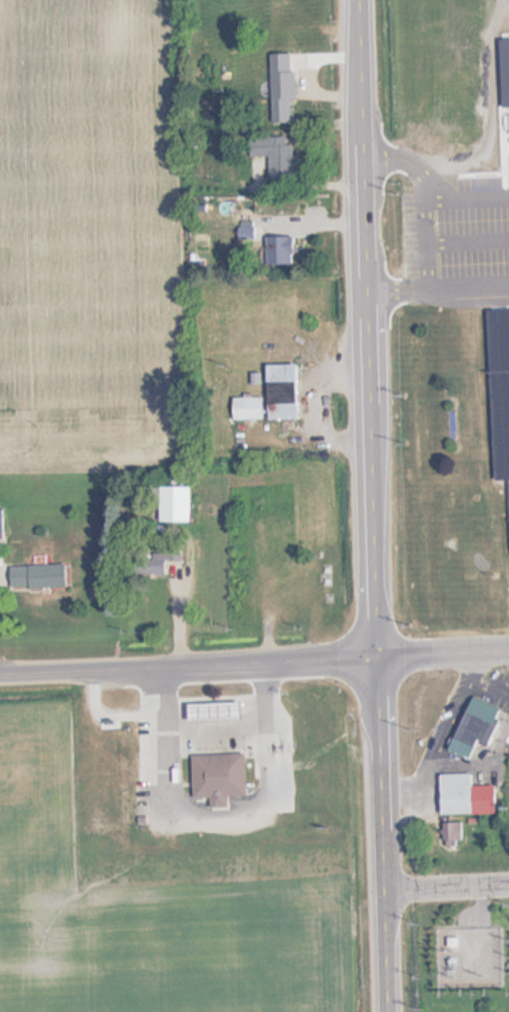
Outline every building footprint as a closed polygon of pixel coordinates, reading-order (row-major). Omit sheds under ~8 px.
[(294,144),(268,144),(269,175),(295,174),(294,144)] [(293,237),(267,237),(267,263),(293,263),(293,237)] [(485,308),(508,307),(508,500),(508,481),(494,480),(485,308)] [(268,420),(298,419),(297,364),(267,365),(268,420)] [(233,419),(262,419),(262,396),(233,396),(233,419)] [(153,522),(190,522),(190,487),(153,487),(153,522)] [(165,575),(165,560),(181,560),(181,552),(136,552),(136,575),(165,575)] [(10,587),(65,587),(66,565),(11,564),(10,587)] [(448,749),(474,760),(496,708),(471,697),(448,749)] [(184,719),(185,701),(238,701),(238,720),(184,719)] [(209,795),(192,795),(191,754),(243,753),(244,794),(227,794),(227,804),(209,805),(209,795)] [(471,772),(440,773),(440,813),(494,813),(494,784),(471,785),(471,772)] [(459,822),(443,822),(443,839),(459,839),(459,822)]
